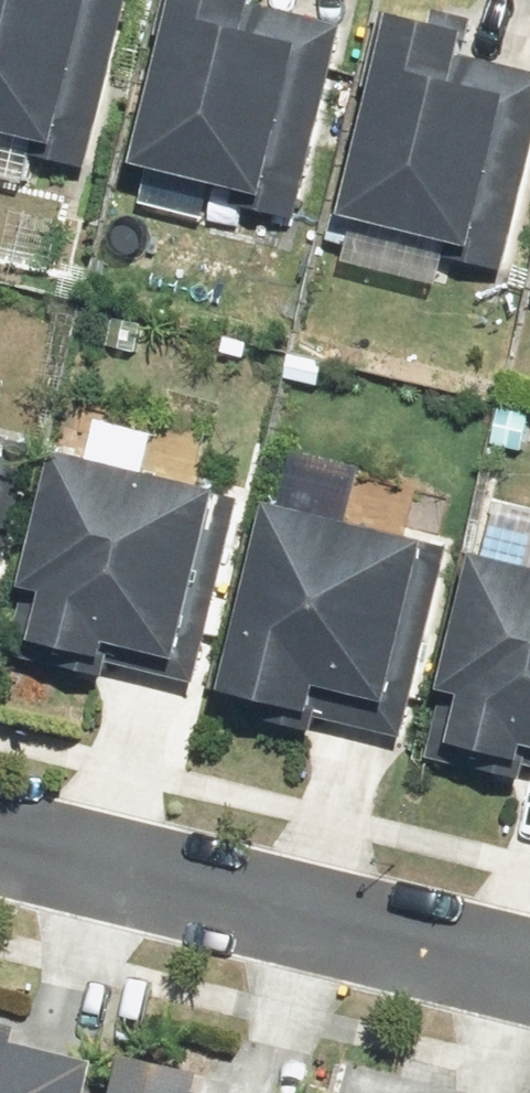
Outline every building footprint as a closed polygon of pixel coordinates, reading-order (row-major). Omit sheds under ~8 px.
[(90,174),(134,0),(0,0),(0,134),(32,143),(28,158),(90,174)] [(299,225),(349,29),(264,8),(266,0),(171,0),(160,41),(176,44),(144,170),(240,194),(237,209),(299,225)] [(508,277),(529,188),(529,74),(474,60),(482,25),(443,15),(440,29),(389,16),(369,91),(384,95),(352,221),(450,245),(445,261),(508,277)] [(16,660),(110,683),(114,667),(202,689),(248,502),(66,457),(16,660)] [(224,702),(322,727),(323,721),(409,742),(456,553),(272,508),(224,702)] [(529,785),(529,570),(486,559),(455,687),(452,687),(434,762),(529,785)] [(110,1068),(27,1048),(30,1033),(0,1026),(0,1092),(104,1092),(110,1068)] [(216,1080),(135,1061),(127,1092),(213,1092),(216,1080)]
